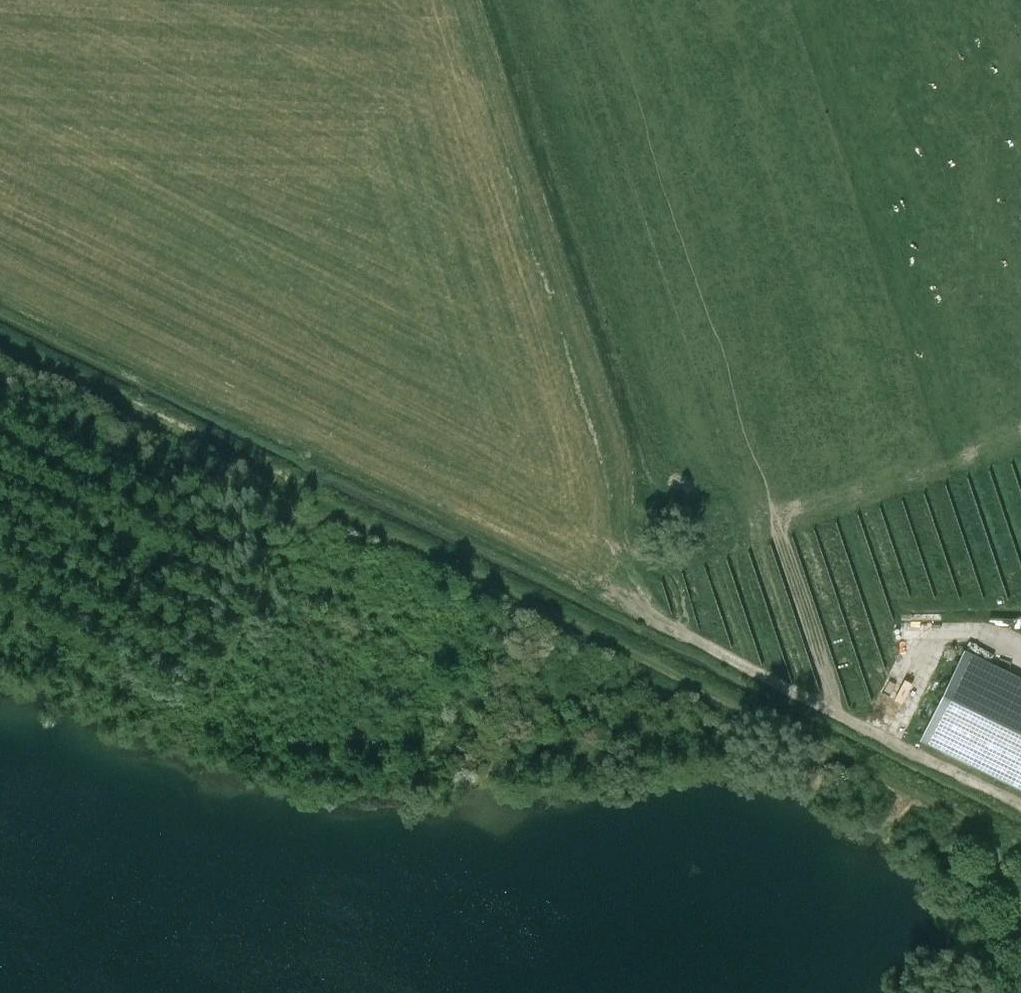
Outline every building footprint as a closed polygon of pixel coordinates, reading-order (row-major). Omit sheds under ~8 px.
[(919,741),(1020,791),(1020,678),(964,650),(919,741)]
